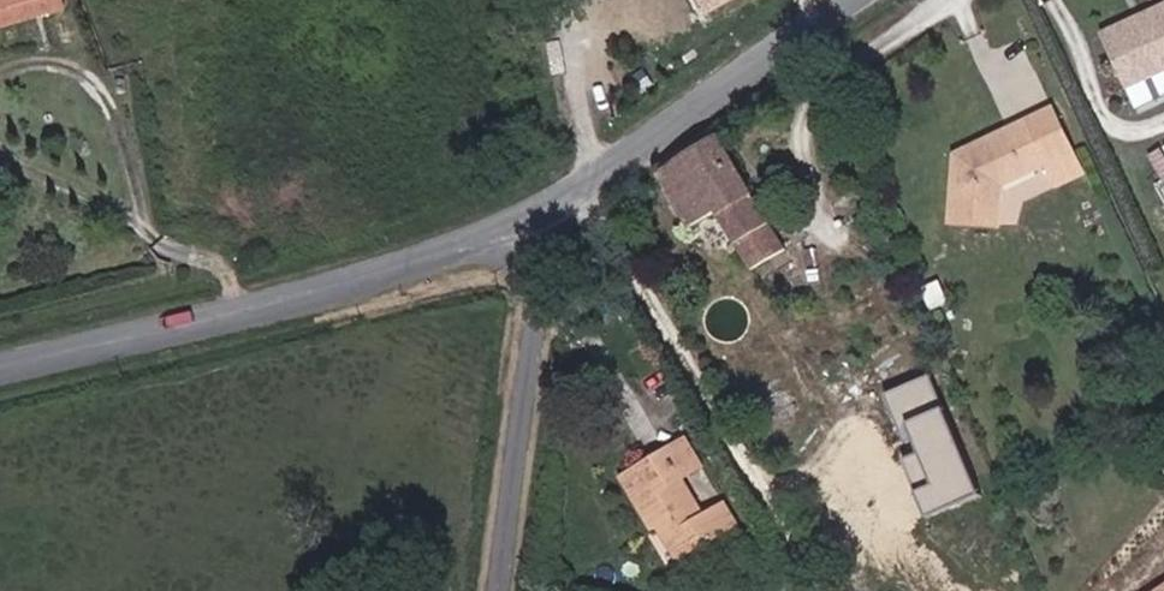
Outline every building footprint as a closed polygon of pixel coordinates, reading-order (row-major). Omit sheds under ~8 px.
[(64,0),(0,0),(0,29),(66,9),(64,0)] [(701,12),(724,0),(695,0),(701,12)] [(1142,16),(1146,25),(1105,44),(1125,88),(1163,70),(1163,6),(1142,16)] [(1105,44),(1146,25),(1142,16),(1101,35),(1105,44)] [(1163,87),(1163,70),(1125,88),(1132,102),(1163,87)] [(1051,108),(956,155),(950,222),(998,226),(1002,186),(1072,152),(1051,108)] [(784,251),(716,136),(658,171),(691,227),(717,212),(752,270),(784,251)] [(1162,178),(1163,177),(1163,143),(1150,149),(1162,178)] [(981,495),(932,371),(879,392),(929,515),(981,495)] [(703,467),(685,437),(663,450),(682,481),(703,467)] [(738,526),(723,502),(703,514),(682,481),(663,450),(619,476),(652,532),(657,529),(678,562),(738,526)]
